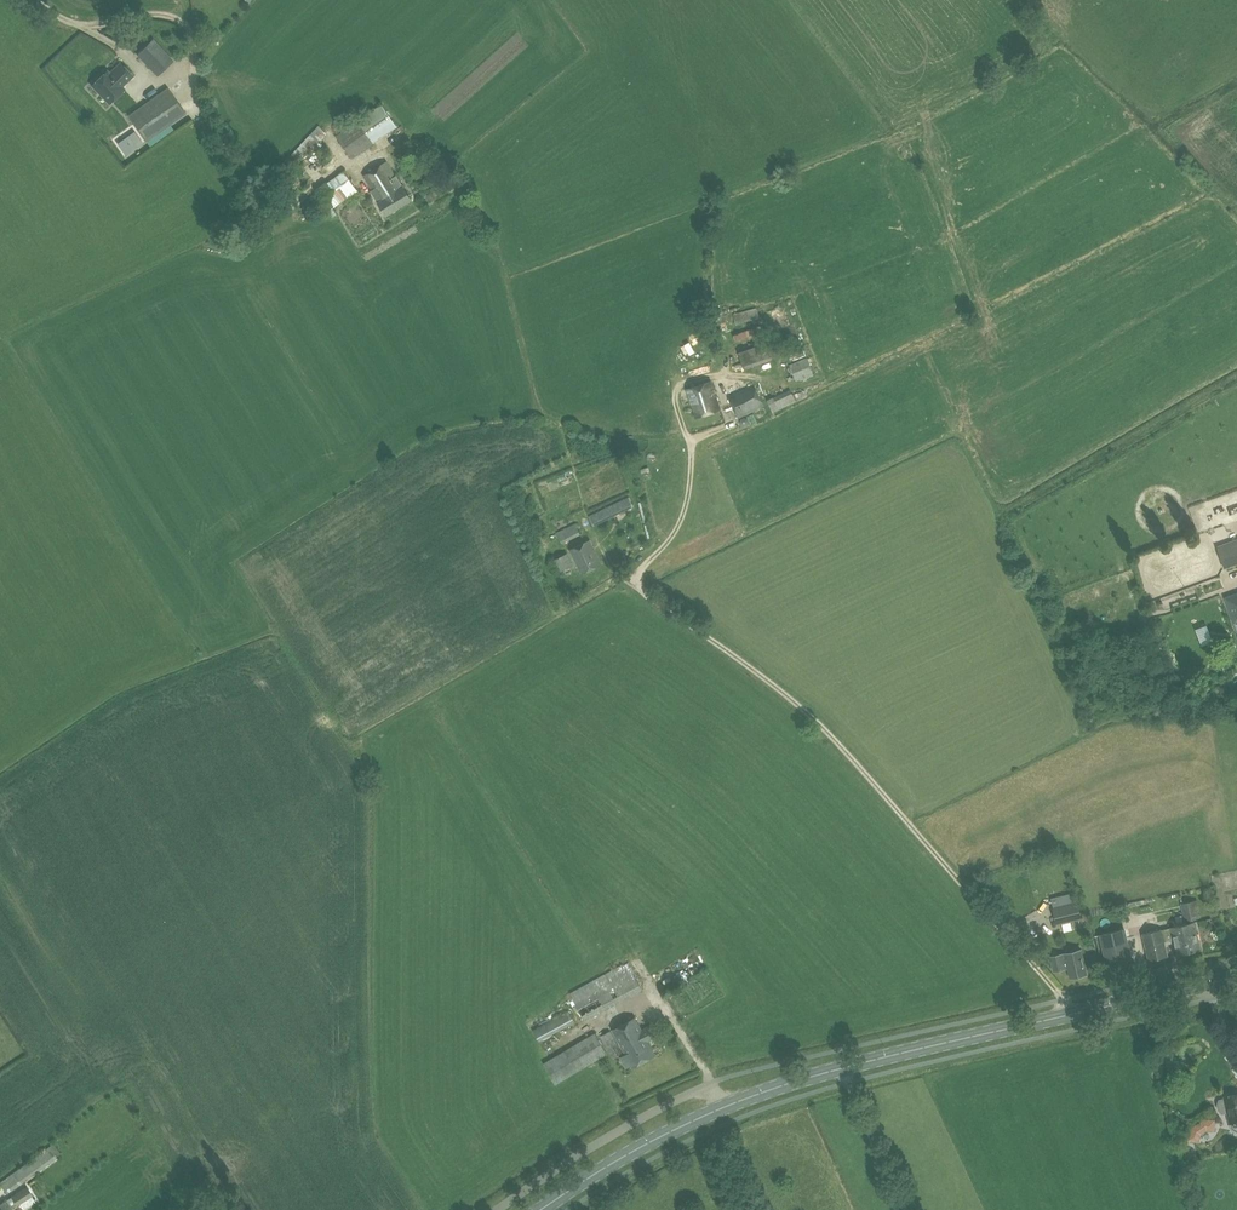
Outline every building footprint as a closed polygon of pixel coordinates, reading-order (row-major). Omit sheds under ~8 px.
[(203,31),(203,32),(203,42),(218,42),(218,32),(203,31)] [(173,60),(153,38),(136,54),(157,76),(173,60)] [(132,75),(120,63),(109,74),(107,71),(92,85),(109,102),(123,89),(121,86),(132,75)] [(168,88),(128,116),(145,141),(185,112),(168,88)] [(336,136),(352,157),(398,126),(382,105),(336,136)] [(323,132),(318,127),(305,140),(293,154),(298,159),(310,145),(323,132)] [(411,199),(403,188),(396,176),(395,176),(386,162),(363,176),(372,190),(370,191),(378,203),(385,215),(411,199)] [(296,176),(285,164),(279,169),(286,175),(287,174),(292,180),(296,176)] [(344,171),(319,192),(333,209),(358,189),(344,171)] [(318,198),(309,206),(316,215),(325,208),(318,198)] [(733,314),(735,324),(759,318),(757,307),(733,314)] [(772,358),(766,342),(738,352),(744,367),(772,358)] [(813,374),(807,357),(789,364),(796,381),(813,374)] [(711,380),(686,388),(696,417),(721,409),(711,380)] [(754,384),(728,396),(738,418),(765,405),(754,384)] [(793,394),(790,389),(773,397),(767,400),(773,412),(796,401),(807,396),(804,389),(793,394)] [(603,510),(607,518),(633,506),(629,497),(603,510)] [(575,523),(556,532),(562,544),(581,535),(575,523)] [(590,540),(570,550),(582,574),(601,564),(590,540)] [(1236,563),(1236,541),(1217,549),(1224,568),(1236,563)] [(566,553),(552,560),(558,572),(572,565),(566,553)] [(1236,630),(1236,595),(1226,598),(1234,622),(1236,630)] [(1227,684),(1223,683),(1218,685),(1221,694),(1229,691),(1227,684)] [(1050,898),(1052,907),(1057,924),(1081,919),(1077,901),(1076,901),(1074,892),(1050,898)] [(1184,920),(1201,916),(1197,900),(1181,903),(1184,920)] [(1172,927),(1162,929),(1164,941),(1174,939),(1178,953),(1200,948),(1194,922),(1172,927)] [(1100,933),(1107,964),(1130,958),(1123,927),(1100,933)] [(1168,955),(1164,941),(1162,929),(1143,934),(1149,960),(1168,955)] [(1053,971),(1067,968),(1069,978),(1087,975),(1081,950),(1064,954),(1050,957),(1053,971)] [(594,980),(608,1007),(642,989),(628,962),(594,980)] [(569,1009),(533,1029),(539,1041),(575,1021),(569,1009)] [(613,1029),(627,1054),(621,1057),(627,1067),(632,1064),(633,1066),(655,1055),(647,1041),(656,1036),(651,1026),(642,1031),(635,1018),(613,1029)] [(601,1035),(613,1058),(623,1053),(611,1030),(601,1035)] [(595,1032),(543,1063),(555,1084),(607,1053),(595,1032)] [(1223,1096),(1224,1097),(1219,1098),(1217,1103),(1218,1109),(1222,1113),(1227,1112),(1229,1123),(1231,1123),(1231,1124),(1231,1126),(1232,1128),(1236,1131),(1236,1093),(1223,1096)] [(0,1182),(0,1184),(7,1194),(58,1157),(49,1146),(0,1182)] [(32,1195),(27,1186),(0,1203),(0,1209),(13,1209),(12,1207),(19,1203),(22,1207),(34,1199),(32,1195)]
